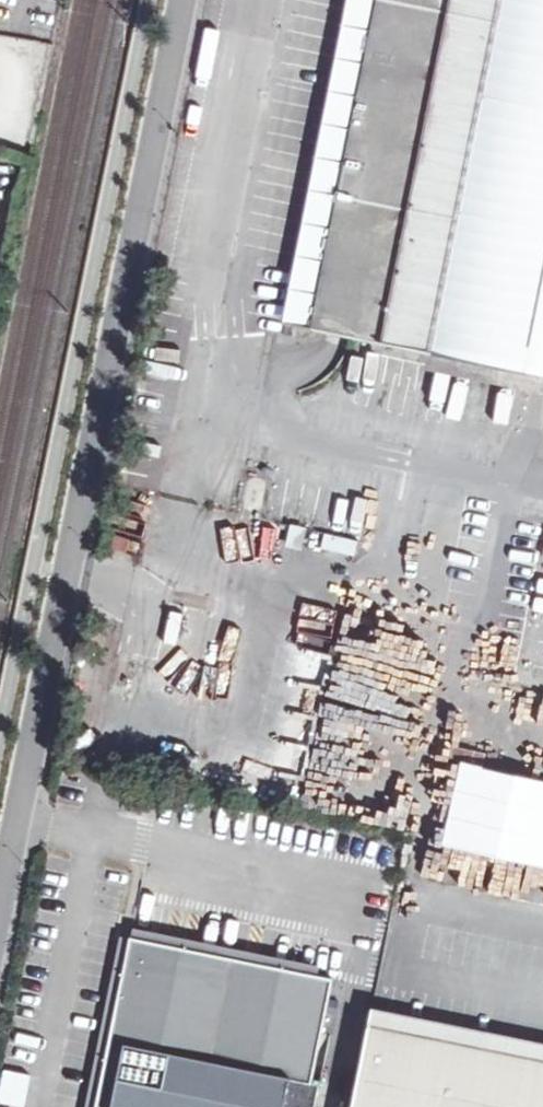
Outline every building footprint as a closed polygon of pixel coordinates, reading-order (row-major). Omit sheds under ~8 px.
[(286,314),(284,314),(284,323),(535,373),(542,374),(542,0),(350,0),(286,314)] [(447,845),(542,866),(542,782),(464,765),(447,845)] [(129,937),(94,1106),(309,1106),(335,978),(129,937)] [(542,1061),(542,1043),(376,1009),(373,1027),(542,1061)] [(352,1106),(542,1106),(542,1061),(373,1027),(368,1026),(352,1106)]
